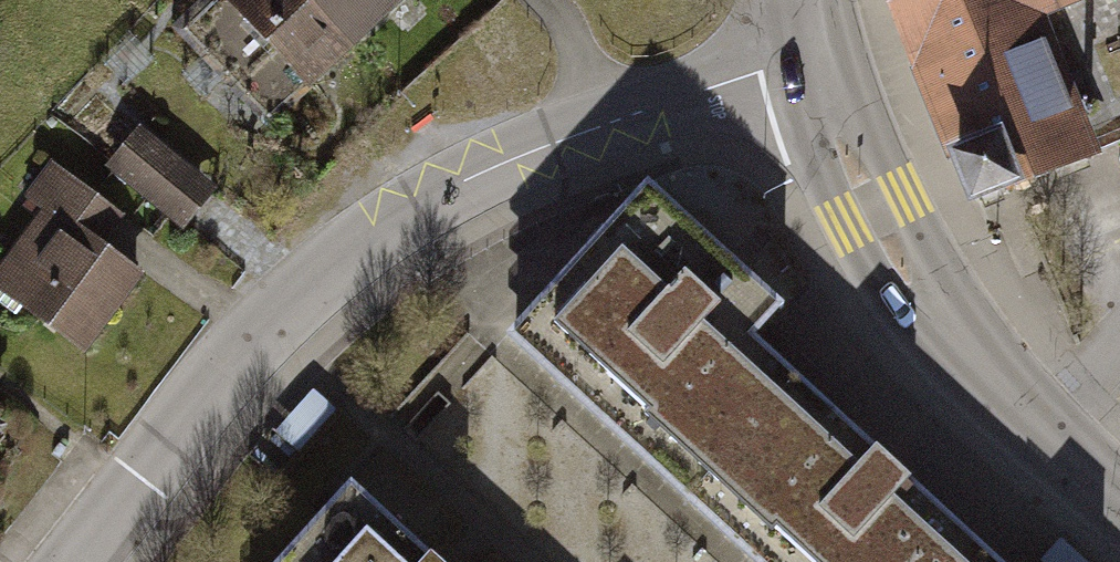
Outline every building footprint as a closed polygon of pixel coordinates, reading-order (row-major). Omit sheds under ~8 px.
[(388,0),(226,0),(304,81),(388,0)] [(973,195),(1093,144),(1041,18),(1085,0),(894,0),(973,195)] [(1093,144),(1119,134),(1119,0),(1085,0),(1041,18),(1093,144)] [(173,223),(210,180),(131,114),(95,157),(173,223)] [(91,352),(146,270),(107,244),(129,212),(50,160),(0,235),(0,292),(91,352)] [(981,544),(761,342),(784,313),(650,195),(511,348),(745,561),(1001,561),(981,544)] [(350,473),(268,561),(447,561),(350,473)]
